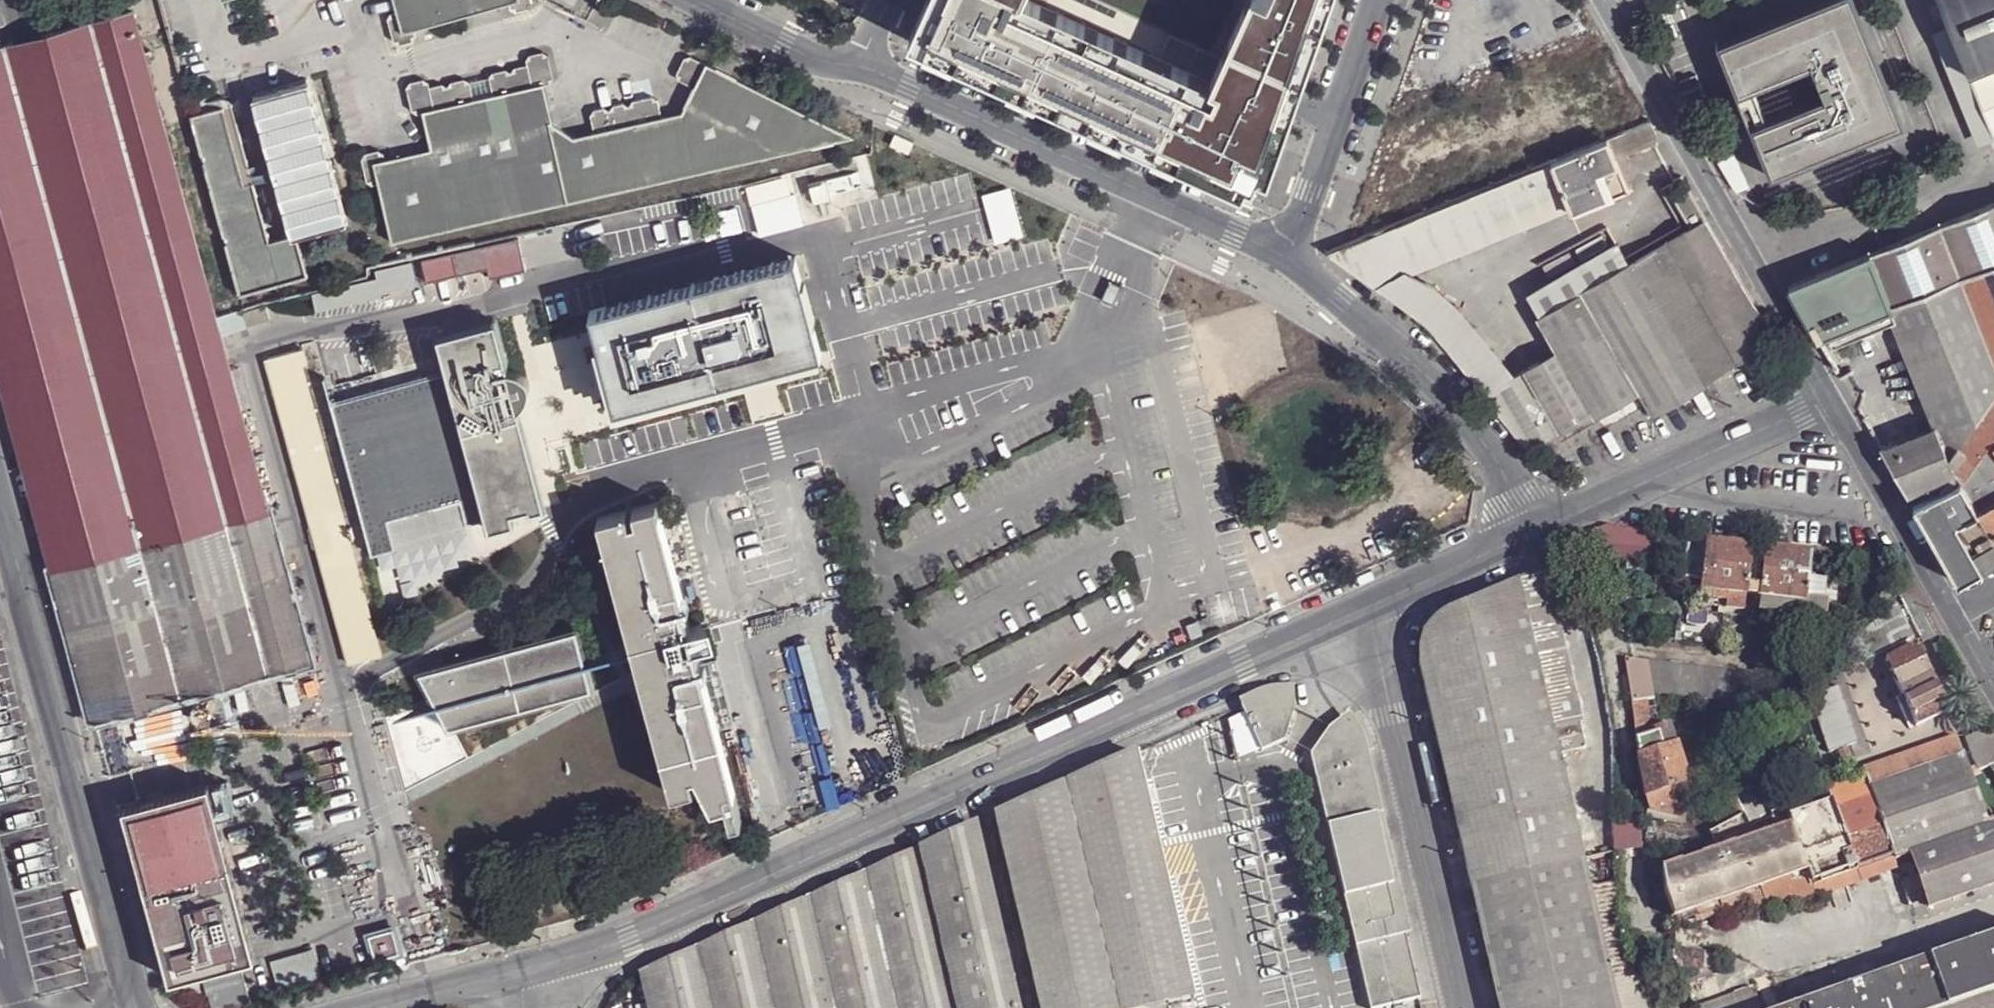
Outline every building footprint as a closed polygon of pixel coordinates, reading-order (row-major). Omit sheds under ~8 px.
[(394,14),(401,35),(412,31),(506,3),(517,0),(390,0),(394,14)] [(517,0),(506,3),(508,9),(512,8),(513,12),(526,9),(525,4),(529,3),(528,0),(517,0)] [(1253,180),(1257,169),(1268,173),(1329,0),(1247,0),(1222,55),(1170,32),(1159,56),(1036,0),(926,0),(910,37),(925,43),(923,47),(953,61),(955,57),(1010,81),(1008,86),(1036,98),(1038,94),(1091,118),(1089,122),(1123,138),(1125,133),(1153,146),(1151,150),(1175,160),(1177,156),(1242,186),(1247,177),(1253,180)] [(1717,42),(1737,93),(1812,64),(1825,98),(1751,127),(1771,175),(1903,122),(1853,0),(1827,0),(1717,42)] [(1948,24),(1993,137),(1993,139),(1993,0),(1939,0),(1948,24)] [(268,504),(242,410),(232,370),(216,315),(135,12),(0,48),(0,364),(55,569),(269,510),(268,504)] [(401,35),(394,14),(388,16),(389,20),(385,21),(392,44),(396,43),(397,47),(411,42),(410,38),(414,37),(412,31),(401,35)] [(1993,137),(1948,24),(1932,31),(1978,144),(1993,137)] [(404,89),(410,113),(414,112),(415,116),(421,114),(420,112),(540,83),(540,85),(547,83),(546,79),(550,78),(544,54),(540,56),(539,52),(525,55),(526,59),(522,60),(523,64),(511,68),(512,71),(503,73),(503,69),(488,73),(489,77),(462,84),(461,79),(447,82),(448,87),(441,89),(440,84),(427,87),(426,83),(423,85),(422,80),(407,84),(408,88),(404,89)] [(675,78),(690,85),(701,62),(686,54),(684,57),(680,56),(672,72),(677,74),(675,78)] [(748,60),(734,54),(730,62),(744,69),(748,60)] [(378,185),(393,244),(417,238),(422,229),(431,235),(474,224),(480,215),(489,220),(532,210),(538,201),(547,206),(600,193),(605,184),(614,190),(679,174),(685,165),(694,170),(765,153),(769,144),(777,150),(833,137),(837,125),(783,99),(774,102),(770,92),(702,60),(701,62),(690,85),(678,109),(658,114),(591,131),(590,129),(570,136),(550,123),(540,85),(540,83),(420,112),(421,114),(430,149),(385,160),(373,164),(378,185)] [(345,233),(303,84),(256,99),(295,247),(345,233)] [(783,99),(770,92),(774,102),(783,99)] [(590,129),(591,131),(658,114),(654,98),(650,98),(649,95),(629,100),(630,103),(621,105),(620,101),(609,104),(610,108),(602,110),(601,106),(590,109),(591,113),(587,114),(590,129)] [(240,295),(303,279),(295,247),(273,253),(235,105),(191,116),(240,295)] [(1615,133),(1604,137),(1612,156),(1655,138),(1655,131),(1649,119),(1615,133)] [(837,125),(833,137),(851,132),(837,125)] [(1549,160),(1569,209),(1605,195),(1595,172),(1615,163),(1612,156),(1604,137),(1573,150),(1549,160)] [(769,144),(765,153),(777,150),(769,144)] [(372,186),(378,185),(373,164),(385,160),(384,154),(379,156),(378,151),(364,155),(365,159),(361,160),(367,183),(371,182),(372,186)] [(1378,290),(1413,275),(1569,209),(1549,160),(1346,243),(1326,251),(1378,290)] [(1625,187),(1615,163),(1595,172),(1605,195),(1625,187)] [(685,165),(679,174),(694,170),(685,165)] [(605,184),(600,193),(614,190),(605,184)] [(752,233),(740,186),(710,194),(723,241),(752,233)] [(1690,226),(1706,217),(1688,187),(1673,196),(1690,226)] [(791,191),(749,203),(757,230),(799,219),(791,191)] [(538,201),(532,210),(547,206),(538,201)] [(1957,217),(1921,232),(1883,247),(1864,256),(1886,308),(1892,322),(1936,424),(1955,466),(1951,472),(1956,478),(1913,506),(1956,578),(1957,581),(1993,560),(1993,202),(1957,217)] [(480,215),(474,224),(489,220),(480,215)] [(1690,226),(1634,259),(1705,379),(1774,339),(1706,217),(1690,226)] [(422,229),(417,238),(431,235),(422,229)] [(519,237),(423,260),(428,281),(489,266),(491,276),(526,268),(519,237)] [(1536,315),(1634,259),(1623,240),(1524,296),(1536,315)] [(798,252),(591,306),(616,403),(823,348),(798,252)] [(1789,286),(1818,335),(1826,333),(1886,308),(1864,256),(1789,286)] [(1638,388),(1651,410),(1705,379),(1634,259),(1536,315),(1555,349),(1513,373),(1484,397),(1527,449),(1561,433),(1590,408),(1592,413),(1638,388)] [(314,292),(318,310),(383,294),(383,291),(418,283),(413,261),(376,270),(378,277),(314,292)] [(1426,326),(1484,397),(1513,373),(1459,309),(1413,275),(1378,290),(1426,326)] [(1826,333),(1831,345),(1892,322),(1886,308),(1826,333)] [(498,320),(440,336),(449,371),(333,401),(372,552),(396,545),(389,518),(460,500),(466,523),(486,518),(511,511),(531,506),(534,510),(545,506),(519,408),(525,401),(528,396),(531,386),(531,380),(528,375),(523,370),(518,368),(510,368),(498,320)] [(241,355),(235,332),(224,336),(230,359),(241,355)] [(305,350),(270,359),(350,662),(381,653),(355,552),(304,366),(308,364),(305,350)] [(243,369),(232,370),(242,410),(252,407),(243,369)] [(252,407),(242,410),(268,504),(277,501),(252,407)] [(1880,445),(1907,492),(1909,491),(1919,487),(1947,475),(1951,472),(1955,466),(1936,424),(1880,445)] [(626,508),(597,517),(632,643),(634,649),(634,652),(657,645),(659,650),(649,653),(662,674),(665,746),(664,751),(662,752),(673,792),(697,785),(693,773),(697,773),(703,784),(714,805),(727,802),(733,820),(744,817),(725,749),(696,643),(706,640),(701,621),(690,624),(657,500),(632,507),(636,518),(630,519),(626,508)] [(95,717),(309,659),(269,510),(55,569),(95,717)] [(511,511),(486,518),(489,529),(514,522),(511,511)] [(1657,548),(1650,547),(1652,530),(1613,526),(1610,522),(1599,526),(1592,532),(1596,553),(1655,560),(1657,548)] [(1652,530),(1651,542),(1686,546),(1687,533),(1652,530)] [(1689,541),(1685,579),(1702,581),(1706,542),(1689,541)] [(1708,542),(1706,542),(1702,581),(1701,589),(1713,590),(1733,593),(1746,594),(1749,578),(1751,547),(1708,542)] [(1857,565),(1859,553),(1816,548),(1812,550),(1811,551),(1810,554),(1812,555),(1811,561),(1857,565)] [(1810,554),(1766,549),(1762,579),(1761,596),(1784,598),(1792,599),(1807,601),(1809,580),(1811,561),(1812,555),(1810,554)] [(1418,663),(1457,831),(1569,805),(1558,757),(1551,727),(1568,723),(1579,721),(1545,572),(1445,614),(1434,621),(1425,632),(1419,645),(1418,659),(1418,663)] [(1749,578),(1746,594),(1761,596),(1762,579),(1749,578)] [(1826,581),(1809,580),(1807,601),(1810,601),(1808,617),(1826,619),(1828,602),(1825,601),(1825,590),(1826,581)] [(1906,592),(1908,596),(1917,591),(1915,587),(1906,592)] [(1713,590),(1701,589),(1700,596),(1712,598),(1713,590)] [(1732,600),(1733,593),(1713,590),(1712,598),(1732,600)] [(1838,591),(1825,590),(1825,601),(1828,602),(1837,603),(1838,591)] [(1761,596),(1759,610),(1782,613),(1784,598),(1761,596)] [(1782,613),(1782,614),(1790,615),(1792,599),(1784,598),(1782,613)] [(1790,615),(1808,617),(1810,601),(1807,601),(1792,599),(1790,615)] [(1915,637),(1898,601),(1851,640),(1868,661),(1915,637)] [(1644,619),(1633,619),(1632,638),(1641,639),(1644,619)] [(438,706),(451,728),(593,688),(587,665),(586,663),(580,664),(578,657),(584,656),(577,629),(419,673),(438,706)] [(657,645),(634,652),(639,669),(641,676),(662,752),(664,751),(665,746),(662,674),(649,653),(659,650),(657,645)] [(1919,645),(1886,661),(1917,725),(1949,710),(1919,645)] [(1646,662),(1651,692),(1653,692),(1753,703),(1779,677),(1797,655),(1770,650),(1758,650),(1756,674),(1646,662)] [(586,663),(584,656),(578,657),(580,664),(586,663)] [(1651,692),(1646,662),(1625,662),(1628,674),(1630,685),(1629,691),(1651,692)] [(1634,718),(1636,741),(1672,729),(1671,723),(1664,726),(1664,725),(1653,728),(1648,702),(1654,701),(1653,692),(1651,692),(1629,691),(1634,718)] [(1814,699),(1826,753),(1854,747),(1843,693),(1814,699)] [(1247,729),(1257,751),(1280,741),(1291,712),(1291,699),(1277,698),(1257,701),(1238,709),(1247,729)] [(1361,755),(1359,748),(1351,734),(1340,722),(1327,729),(1327,730),(1308,754),(1368,1007),(1389,1007),(1417,1001),(1361,755)] [(1551,727),(1558,757),(1575,753),(1568,723),(1551,727)] [(1257,751),(1247,729),(1233,735),(1241,758),(1257,751)] [(1636,741),(1637,758),(1677,745),(1672,729),(1636,741)] [(1991,729),(1967,739),(1979,772),(1991,767),(1993,773),(1993,734),(1991,729)] [(1866,776),(1871,788),(1964,755),(1960,742),(1957,734),(1864,770),(1866,776)] [(1677,745),(1637,758),(1645,797),(1648,797),(1661,791),(1687,783),(1688,783),(1677,745)] [(1964,755),(1871,788),(1895,856),(1896,860),(1912,855),(1988,827),(1964,755)] [(1134,756),(1065,785),(991,817),(1037,1007),(1158,1007),(1192,1000),(1134,756)] [(1743,763),(1727,780),(1751,827),(1763,821),(1764,821),(1762,815),(1766,813),(1743,763)] [(1711,775),(1717,786),(1725,774),(1722,769),(1711,775)] [(1866,776),(1771,811),(1773,817),(1778,831),(1792,826),(1807,870),(1813,885),(1827,881),(1847,873),(1859,869),(1895,856),(1871,788),(1866,776)] [(1661,791),(1664,799),(1689,791),(1687,783),(1661,791)] [(130,811),(173,974),(233,959),(226,930),(231,929),(220,886),(231,884),(229,876),(206,791),(130,811)] [(1661,791),(1648,797),(1653,811),(1682,817),(1692,801),(1689,791),(1664,799),(1661,791)] [(1457,831),(1498,1007),(1656,1007),(1630,965),(1615,910),(1614,888),(1588,887),(1582,861),(1569,805),(1457,831)] [(1763,821),(1768,834),(1778,831),(1773,817),(1764,821),(1763,821)] [(1640,818),(1613,820),(1614,854),(1642,849),(1640,818)] [(638,975),(646,1007),(1017,1007),(973,825),(689,952),(638,975)] [(1931,905),(1993,882),(1993,825),(1988,827),(1912,855),(1931,905)] [(1666,893),(1674,917),(1710,904),(1718,902),(1759,887),(1764,886),(1807,870),(1792,826),(1778,831),(1768,834),(1663,871),(1666,893)] [(1831,894),(1817,899),(1819,902),(1902,873),(1896,860),(1895,856),(1859,869),(1864,881),(1851,886),(1847,873),(1827,881),(1831,894)] [(1859,869),(1847,873),(1851,886),(1864,881),(1859,869)] [(1764,886),(1772,911),(1816,895),(1813,885),(1807,870),(1764,886)] [(1827,881),(1813,885),(1816,895),(1817,899),(1831,894),(1827,881)] [(1764,886),(1759,887),(1768,912),(1772,911),(1764,886)] [(1759,887),(1718,902),(1720,907),(1712,910),(1714,914),(1751,901),(1756,917),(1768,912),(1759,887)] [(1718,902),(1710,904),(1712,910),(1720,907),(1718,902)] [(400,956),(393,931),(369,938),(375,963),(400,956)] [(1993,993),(1993,937),(1792,1007),(1951,1007),(1993,993)] [(313,949),(270,961),(278,990),(321,978),(313,949)] [(1707,955),(1673,952),(1673,959),(1677,968),(1705,971),(1705,967),(1707,955)] [(1718,956),(1707,955),(1705,967),(1717,967),(1718,956)] [(1717,967),(1705,967),(1705,971),(1705,978),(1717,973),(1717,967)] [(1680,977),(1684,987),(1705,978),(1705,971),(1677,968),(1680,977)] [(204,982),(210,1007),(232,1007),(248,1004),(240,973),(204,982)] [(621,988),(626,1007),(646,1007),(638,975),(621,988)] [(1680,977),(1670,982),(1674,991),(1684,987),(1680,977)] [(197,984),(181,987),(184,997),(200,993),(197,984)] [(1698,1007),(1761,1007),(1754,988),(1698,1007)] [(1951,1007),(1993,1007),(1993,993),(1951,1007)]
